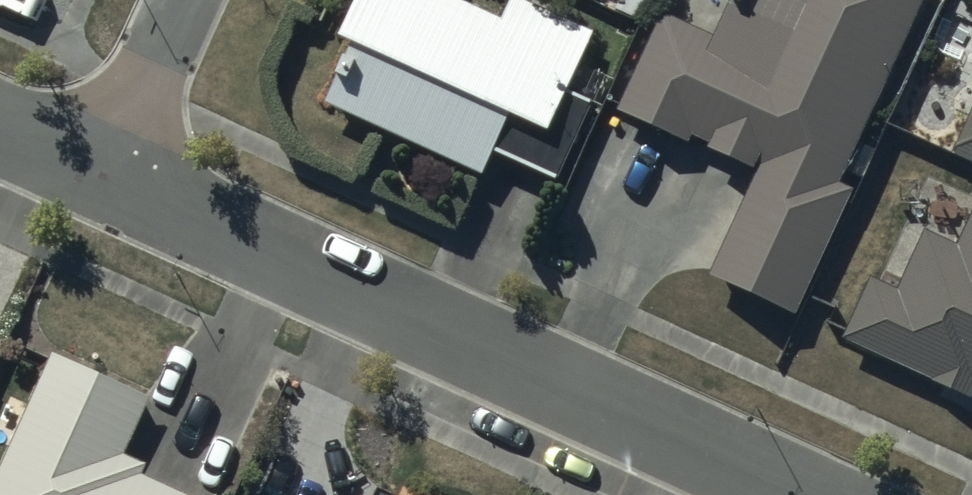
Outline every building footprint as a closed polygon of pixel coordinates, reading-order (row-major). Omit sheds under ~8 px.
[(322,117),(481,187),(492,163),(555,191),(589,116),(567,106),(594,44),(513,8),(502,33),(426,0),(361,0),(334,59),(346,64),(322,117)] [(613,121),(687,155),(690,146),(709,155),(706,162),(752,183),(755,176),(760,178),(709,288),(793,325),(849,202),(833,195),(923,0),(733,0),(713,44),(660,20),(613,121)] [(953,164),(971,172),(971,123),(953,164)] [(968,409),(971,400),(971,221),(956,255),(926,241),(897,302),(870,290),(842,351),(968,409)] [(140,484),(144,474),(126,466),(152,408),(50,362),(0,473),(0,494),(163,494),(140,484)]
